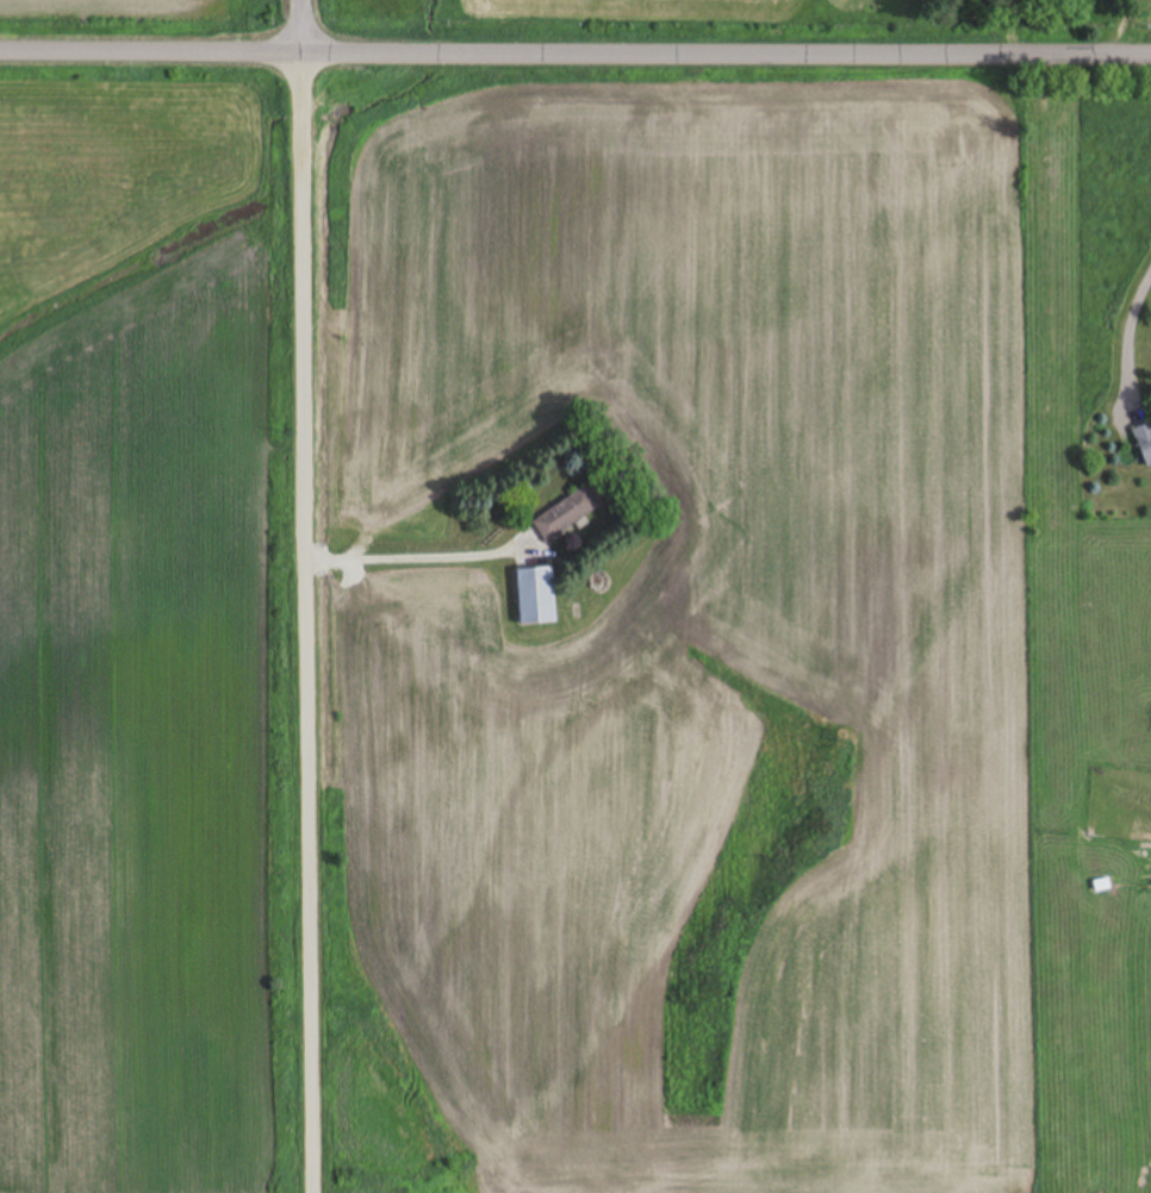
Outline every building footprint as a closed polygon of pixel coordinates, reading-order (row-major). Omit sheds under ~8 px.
[(1150,465),(1150,423),(1134,429),(1147,466),(1150,465)] [(532,520),(545,542),(600,507),(587,486),(532,520)] [(556,622),(554,567),(519,568),(520,623),(556,622)]
